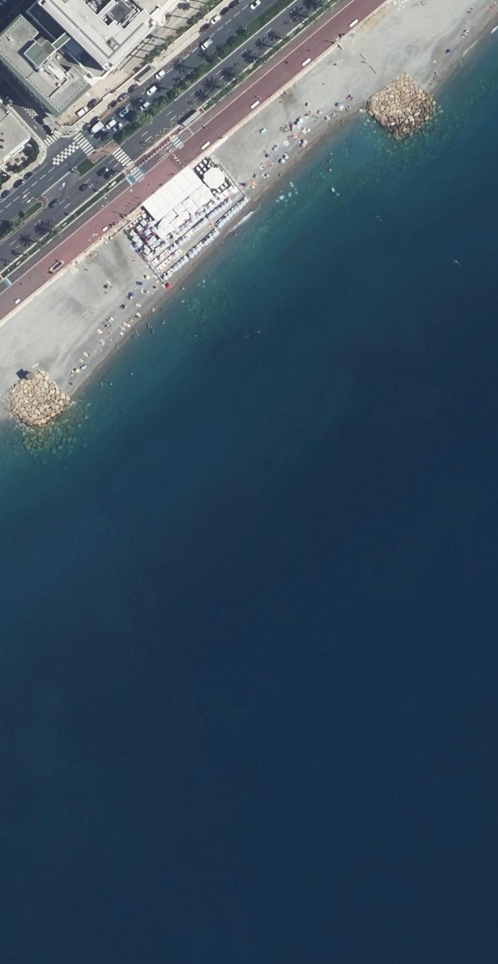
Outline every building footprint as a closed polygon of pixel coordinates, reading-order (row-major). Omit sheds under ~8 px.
[(28,9),(92,78),(100,78),(111,69),(119,62),(120,64),(129,56),(144,42),(141,40),(156,27),(163,27),(163,15),(168,11),(177,2),(185,2),(185,0),(37,0),(28,9)] [(92,78),(28,9),(21,15),(19,14),(0,33),(0,60),(3,64),(43,104),(56,118),(92,86),(92,78)] [(9,115),(0,105),(0,123),(9,115)] [(31,138),(9,115),(0,123),(0,164),(6,159),(30,139),(31,138)] [(181,208),(168,191),(143,212),(157,228),(181,208)]
